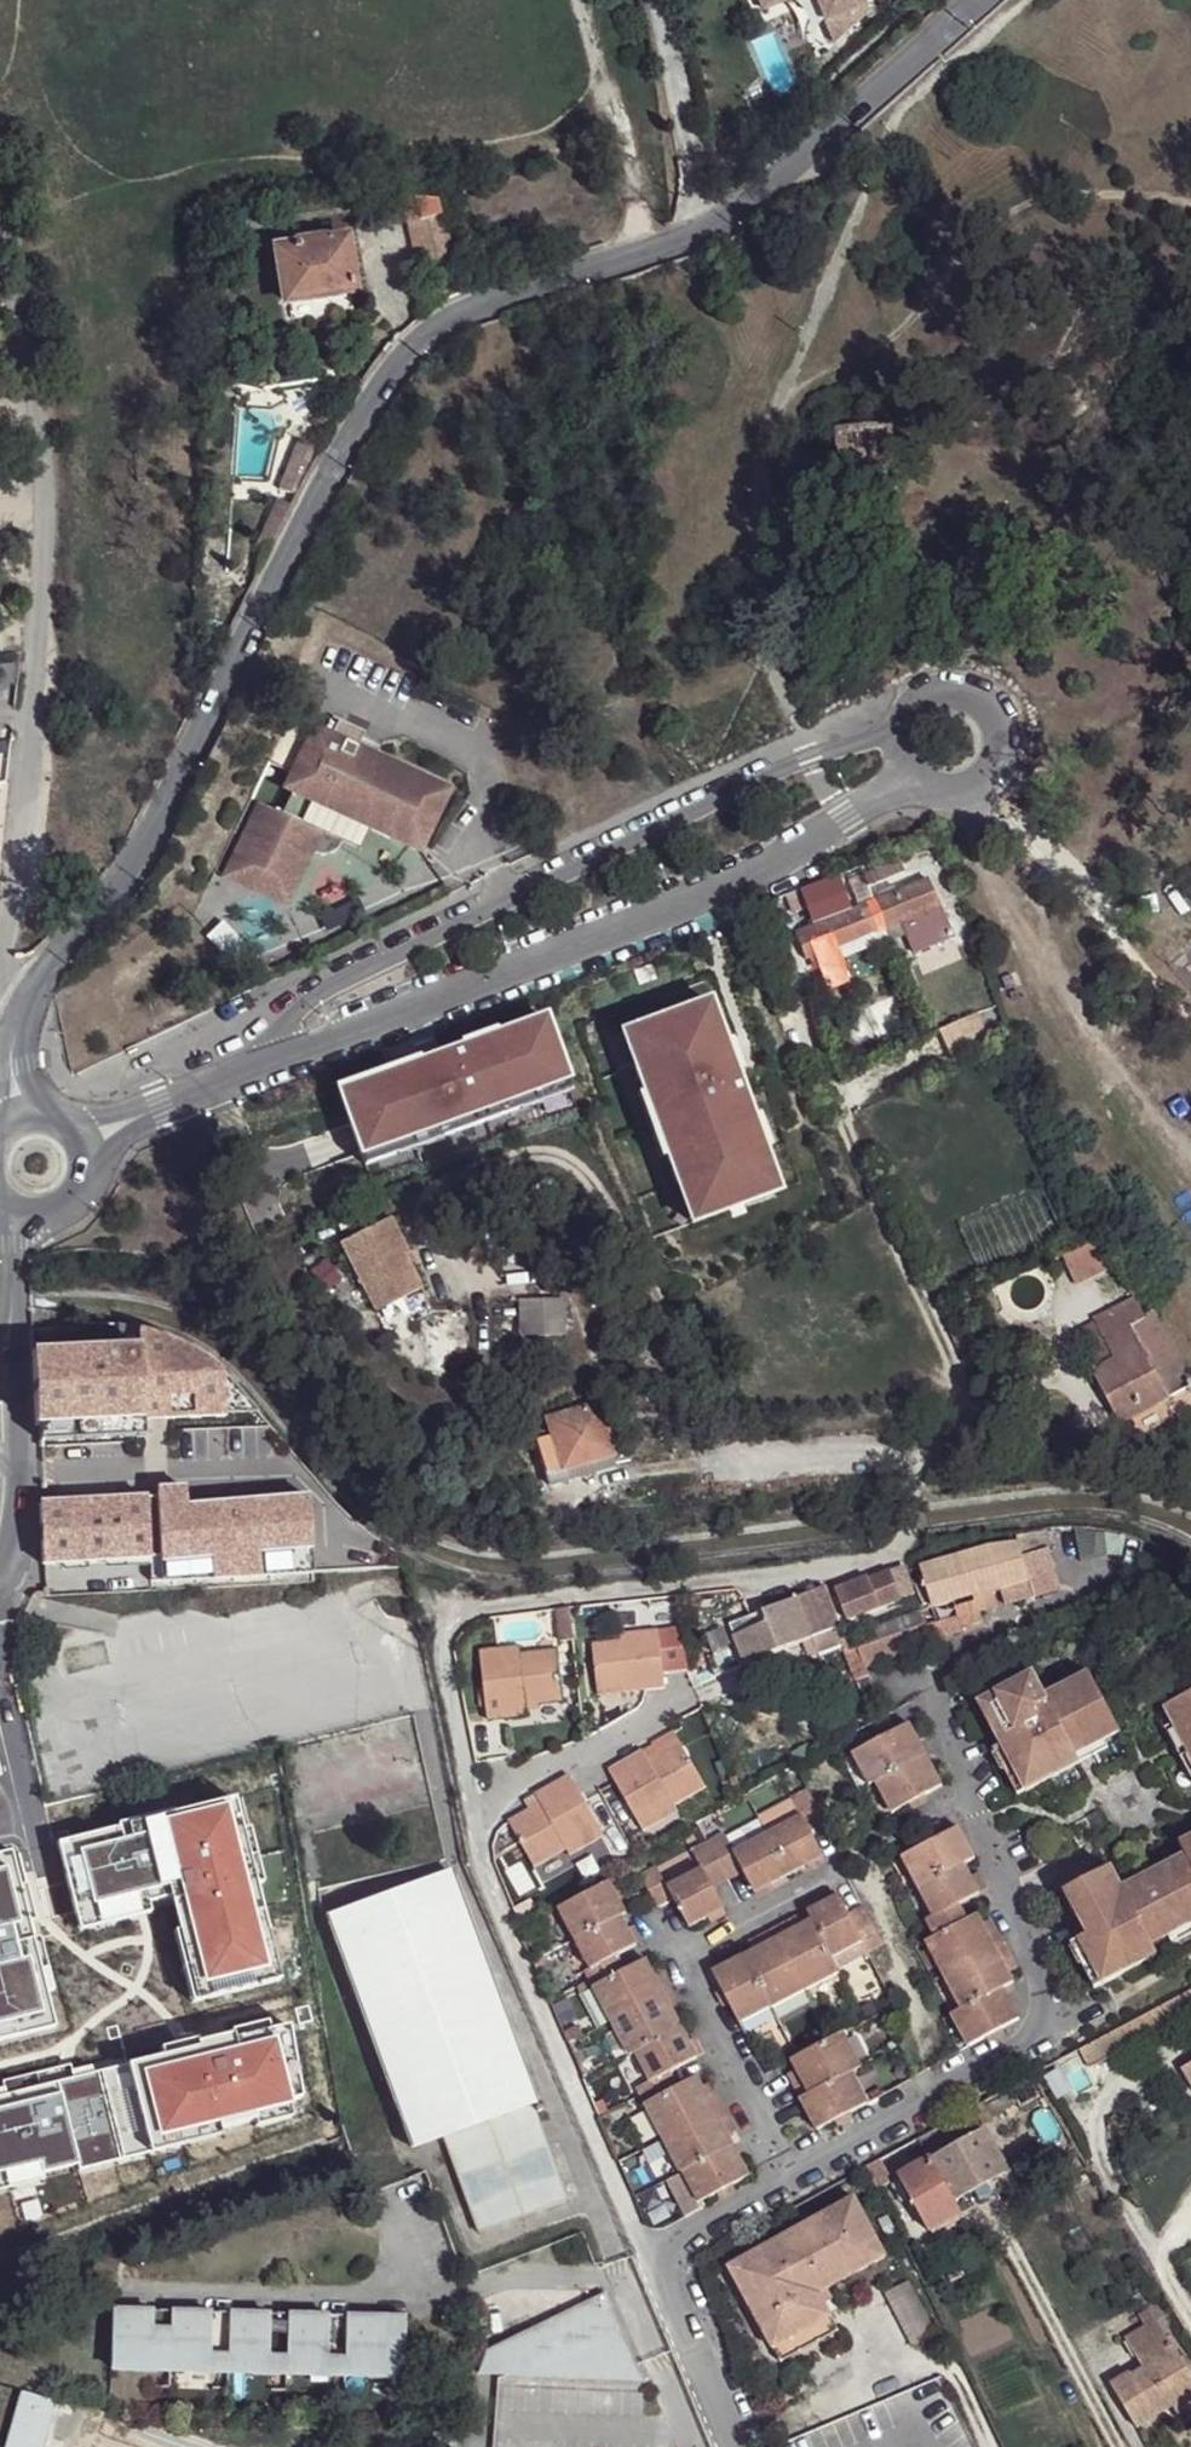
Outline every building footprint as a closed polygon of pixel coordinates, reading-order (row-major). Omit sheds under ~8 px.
[(758,10),(782,0),(755,0),(758,10)] [(830,44),(870,28),(858,0),(811,0),(830,44)] [(453,256),(440,202),(400,194),(417,265),(453,256)] [(345,242),(340,239),(325,242),(293,248),(277,249),(276,254),(284,304),(289,306),(348,296),(351,295),(354,292),(345,242)] [(293,248),(325,242),(325,239),(292,244),(293,248)] [(289,306),(289,318),(349,308),(348,296),(289,306)] [(283,488),(299,496),(323,449),(307,442),(283,488)] [(270,553),(294,506),(278,499),(254,544),(270,553)] [(446,798),(313,734),(283,795),(415,860),(446,798)] [(286,907),(316,839),(256,813),(226,881),(286,907)] [(902,873),(898,862),(846,881),(851,893),(902,873)] [(936,908),(926,881),(854,910),(843,879),(805,893),(817,926),(799,933),(810,959),(818,955),(833,989),(852,982),(837,946),(859,938),(900,923),(904,937),(913,955),(949,939),(942,922),(936,908)] [(900,923),(859,938),(864,953),(887,944),(904,937),(900,923)] [(712,1003),(638,1029),(650,1061),(637,1066),(647,1092),(650,1101),(655,1100),(672,1147),(667,1148),(671,1157),(680,1183),(692,1179),(705,1213),(731,1204),(733,1210),(781,1193),(766,1152),(761,1153),(753,1130),(758,1128),(754,1119),(738,1074),(733,1076),(726,1056),(731,1054),(727,1043),(712,1003)] [(935,1028),(951,1059),(985,1041),(971,1010),(935,1028)] [(399,1089),(350,1106),(373,1173),(407,1161),(404,1151),(449,1135),(452,1145),(527,1118),(524,1108),(574,1090),(552,1028),(505,1044),(492,1049),(494,1055),(471,1064),(468,1057),(429,1071),(397,1083),(399,1089)] [(650,1061),(638,1029),(626,1034),(637,1066),(650,1061)] [(471,1064),(494,1055),(492,1049),(505,1044),(503,1038),(466,1051),(468,1057),(471,1064)] [(727,1043),(731,1054),(726,1056),(733,1076),(738,1074),(745,1072),(734,1041),(727,1043)] [(399,1089),(397,1083),(429,1071),(427,1065),(346,1094),(350,1106),(399,1089)] [(574,1090),(524,1108),(527,1118),(528,1120),(579,1102),(574,1090)] [(672,1147),(655,1100),(650,1101),(647,1092),(640,1095),(663,1160),(671,1157),(667,1148),(672,1147)] [(753,1130),(761,1153),(766,1152),(773,1149),(762,1116),(754,1119),(758,1128),(753,1130)] [(449,1135),(404,1151),(407,1161),(408,1163),(453,1147),(452,1145),(449,1135)] [(695,1224),(733,1210),(731,1204),(705,1213),(692,1179),(680,1183),(695,1224)] [(390,1217),(340,1242),(376,1312),(422,1288),(404,1255),(408,1253),(390,1217)] [(1103,1237),(1062,1255),(1075,1284),(1120,1263),(1103,1237)] [(520,1300),(520,1334),(564,1333),(563,1300),(520,1300)] [(1148,1351),(1158,1345),(1135,1301),(1072,1335),(1079,1351),(1102,1340),(1114,1360),(1091,1373),(1117,1424),(1167,1398),(1150,1368),(1156,1364),(1148,1351)] [(225,1417),(223,1373),(203,1357),(177,1341),(161,1334),(139,1327),(140,1348),(33,1353),(37,1426),(40,1425),(41,1448),(44,1447),(44,1442),(43,1442),(42,1425),(145,1421),(225,1417)] [(1091,1373),(1114,1360),(1102,1340),(1079,1351),(1091,1373)] [(1190,1386),(1190,1383),(1165,1341),(1158,1345),(1148,1351),(1156,1364),(1150,1368),(1167,1398),(1190,1386)] [(259,1413),(250,1402),(233,1383),(223,1373),(225,1417),(259,1413)] [(606,1455),(610,1454),(594,1405),(545,1419),(550,1435),(562,1469),(606,1455)] [(146,1438),(145,1421),(42,1425),(43,1442),(44,1442),(146,1438)] [(547,1488),(566,1481),(562,1469),(550,1435),(531,1441),(547,1488)] [(562,1469),(566,1481),(608,1465),(606,1455),(562,1469)] [(312,1572),(308,1503),(304,1500),(185,1507),(184,1488),(155,1490),(156,1497),(159,1558),(150,1558),(152,1581),(312,1572)] [(159,1558),(156,1497),(147,1498),(150,1558),(159,1558)] [(150,1558),(147,1498),(46,1504),(46,1499),(43,1499),(43,1504),(40,1504),(43,1565),(150,1558)] [(1017,1542),(988,1545),(998,1583),(999,1588),(1030,1579),(1021,1556),(1017,1542)] [(988,1545),(919,1564),(932,1606),(947,1602),(954,1600),(952,1594),(963,1592),(977,1588),(998,1583),(988,1545)] [(1021,1556),(1030,1579),(1033,1596),(1060,1588),(1047,1547),(1021,1556)] [(869,1578),(836,1590),(848,1620),(902,1600),(892,1572),(870,1580),(869,1578)] [(797,1595),(700,1633),(715,1672),(765,1653),(805,1636),(839,1623),(823,1582),(797,1595)] [(998,1583),(977,1588),(979,1594),(999,1588),(998,1583)] [(977,1588),(963,1592),(964,1597),(979,1594),(977,1588)] [(926,1615),(931,1629),(955,1620),(953,1615),(983,1604),(979,1594),(964,1597),(963,1592),(952,1594),(954,1600),(947,1602),(949,1607),(926,1615)] [(852,1626),(865,1660),(933,1634),(931,1629),(926,1615),(920,1601),(852,1626)] [(594,1639),(598,1690),(665,1681),(664,1671),(684,1669),(679,1632),(661,1634),(659,1625),(621,1630),(622,1636),(594,1639)] [(865,1660),(852,1626),(839,1632),(856,1677),(868,1672),(865,1660)] [(482,1646),(489,1714),(527,1710),(527,1699),(562,1695),(557,1644),(521,1648),(520,1642),(482,1646)] [(1116,1732),(1085,1674),(1042,1696),(1031,1675),(985,1698),(999,1725),(990,1730),(1023,1791),(1041,1781),(1076,1763),(1072,1755),(1116,1732)] [(1161,1708),(1190,1765),(1190,1692),(1161,1708)] [(878,1787),(894,1817),(944,1790),(911,1730),(858,1757),(855,1758),(871,1791),(878,1787)] [(704,1787),(679,1742),(647,1760),(641,1752),(609,1769),(642,1831),(676,1812),(673,1805),(704,1787)] [(571,1855),(604,1835),(570,1775),(536,1795),(541,1805),(509,1823),(535,1867),(568,1849),(571,1855)] [(705,1871),(671,1890),(677,1902),(692,1931),(727,1912),(716,1891),(731,1883),(747,1876),(758,1897),(825,1860),(815,1840),(831,1832),(817,1805),(811,1794),(797,1801),(806,1819),(738,1854),(729,1837),(697,1853),(705,1871)] [(110,1902),(169,1894),(160,1823),(101,1831),(110,1902)] [(8,1899),(4,1825),(0,1826),(0,1899),(8,1899)] [(929,1925),(937,1940),(927,1946),(963,2013),(954,2018),(970,2050),(987,2040),(989,2039),(1005,2030),(1020,2022),(1003,1990),(1013,1984),(1008,1974),(1004,1966),(1012,1961),(996,1931),(987,1935),(983,1927),(978,1917),(967,1922),(959,1907),(979,1897),(971,1882),(964,1867),(975,1862),(959,1831),(903,1860),(935,1922),(929,1925)] [(1176,1842),(1182,1854),(1119,1888),(1107,1866),(1068,1887),(1084,1916),(1077,1920),(1085,1934),(1075,1939),(1099,1983),(1154,1954),(1148,1945),(1190,1923),(1190,1835),(1176,1842)] [(644,1879),(636,1863),(626,1868),(634,1884),(644,1879)] [(660,1870),(644,1879),(657,1902),(661,1910),(677,1902),(670,1889),(660,1870)] [(457,1873),(334,1916),(418,2152),(450,2140),(484,2237),(572,2204),(457,1873)] [(971,1882),(979,1897),(985,1894),(977,1879),(971,1882)] [(177,1912),(136,1918),(139,1941),(181,1935),(197,2036),(292,2021),(270,1882),(175,1897),(177,1912)] [(580,1942),(629,1915),(614,1882),(563,1909),(580,1942)] [(834,1959),(861,1945),(869,1956),(885,1948),(865,1911),(851,1919),(841,1899),(811,1916),(815,1923),(803,1929),(795,1933),(790,1926),(777,1933),(763,1940),(768,1950),(759,1954),(717,1975),(731,2003),(742,2026),(842,1975),(834,1959)] [(644,1945),(629,1915),(580,1942),(593,1968),(588,1973),(592,1982),(597,1989),(598,1989),(628,1972),(621,1957),(644,1945)] [(790,1926),(795,1933),(803,1929),(799,1922),(790,1926)] [(987,1935),(996,1931),(991,1923),(983,1927),(987,1935)] [(759,1954),(768,1950),(763,1940),(754,1945),(759,1954)] [(861,1945),(834,1959),(841,1972),(869,1956),(861,1945)] [(1004,1966),(1008,1974),(1016,1970),(1012,1961),(1004,1966)] [(628,1972),(598,1989),(616,2024),(632,2057),(639,2053),(653,2081),(640,2088),(684,2172),(701,2204),(720,2194),(735,2186),(751,2177),(735,2146),(727,2130),(734,2125),(726,2108),(719,2094),(711,2098),(708,2092),(701,2078),(679,2089),(671,2074),(700,2059),(692,2045),(679,2020),(675,2011),(682,2007),(667,1977),(658,1980),(654,1971),(649,1962),(628,1972)] [(667,1977),(662,1968),(654,1971),(658,1980),(667,1977)] [(1077,2047),(1087,2067),(1190,2011),(1190,1988),(1077,2047)] [(597,1989),(583,1996),(601,2031),(616,2024),(598,1989),(597,1989)] [(675,2011),(679,2020),(687,2016),(682,2007),(675,2011)] [(860,2028),(844,2036),(848,2041),(863,2033),(860,2028)] [(1005,2030),(989,2039),(992,2045),(1008,2036),(1005,2030)] [(795,2083),(804,2101),(854,2076),(863,2070),(848,2041),(844,2036),(834,2042),(801,2059),(794,2062),(798,2071),(802,2079),(795,2083)] [(698,2042),(692,2045),(700,2059),(705,2056),(698,2042)] [(570,2047),(584,2082),(593,2077),(579,2043),(570,2047)] [(1178,2071),(1190,2093),(1190,2063),(1178,2071)] [(1050,2066),(1035,2075),(1049,2099),(1064,2089),(1050,2066)] [(215,2146),(296,2123),(280,2067),(199,2090),(215,2146)] [(802,2079),(798,2071),(790,2076),(795,2083),(802,2079)] [(870,2106),(854,2076),(804,2101),(820,2132),(836,2124),(849,2117),(870,2106)] [(711,2098),(719,2094),(715,2088),(708,2092),(711,2098)] [(1005,2091),(983,2104),(990,2116),(1011,2104),(1005,2091)] [(14,2200),(73,2179),(49,2108),(0,2125),(0,2160),(14,2200)] [(738,2133),(734,2125),(727,2130),(731,2137),(738,2133)] [(979,2128),(926,2157),(950,2201),(1003,2171),(991,2148),(979,2128)] [(950,2201),(926,2157),(917,2162),(912,2154),(899,2161),(903,2169),(893,2175),(895,2179),(887,2183),(897,2201),(905,2197),(923,2229),(955,2211),(950,2201)] [(864,2164),(871,2182),(882,2176),(886,2174),(878,2157),(864,2164)] [(684,2172),(668,2181),(689,2219),(704,2211),(701,2204),(684,2172)] [(885,2181),(882,2176),(871,2182),(874,2188),(885,2181)] [(735,2186),(720,2194),(723,2199),(738,2191),(735,2186)] [(856,2194),(738,2261),(782,2339),(838,2307),(826,2286),(888,2251),(856,2194)] [(913,2348),(937,2336),(908,2282),(884,2295),(913,2348)] [(481,2349),(474,2371),(522,2358),(527,2374),(636,2378),(601,2291),(481,2349)] [(791,2357),(849,2326),(838,2307),(782,2339),(791,2357)] [(109,2308),(107,2366),(148,2367),(148,2352),(167,2352),(167,2367),(205,2369),(206,2353),(223,2354),(223,2370),(264,2370),(264,2354),(282,2355),(281,2371),(323,2372),(323,2356),(340,2357),(339,2373),(380,2374),(380,2358),(399,2358),(400,2314),(375,2314),(375,2315),(342,2314),(342,2313),(317,2312),(317,2314),(284,2313),(284,2311),(258,2311),(258,2312),(225,2311),(225,2310),(200,2309),(200,2310),(167,2310),(167,2308),(141,2308),(109,2308)] [(1145,2310),(1134,2317),(1141,2329),(1152,2322),(1145,2310)] [(1190,2411),(1190,2382),(1166,2341),(1165,2343),(1152,2322),(1141,2329),(1122,2341),(1138,2368),(1127,2375),(1125,2373),(1107,2384),(1134,2429),(1169,2408),(1176,2420),(1190,2411)] [(148,2352),(148,2367),(167,2367),(167,2352),(148,2352)] [(206,2353),(205,2369),(223,2370),(223,2354),(206,2353)] [(264,2354),(264,2370),(281,2371),(282,2355),(264,2354)] [(323,2372),(339,2373),(340,2357),(323,2356),(323,2372)] [(399,2358),(380,2358),(380,2374),(399,2374),(399,2358)] [(522,2358),(474,2371),(527,2374),(522,2358)] [(0,2445),(0,2446),(39,2446),(52,2401),(15,2390),(0,2445)]
